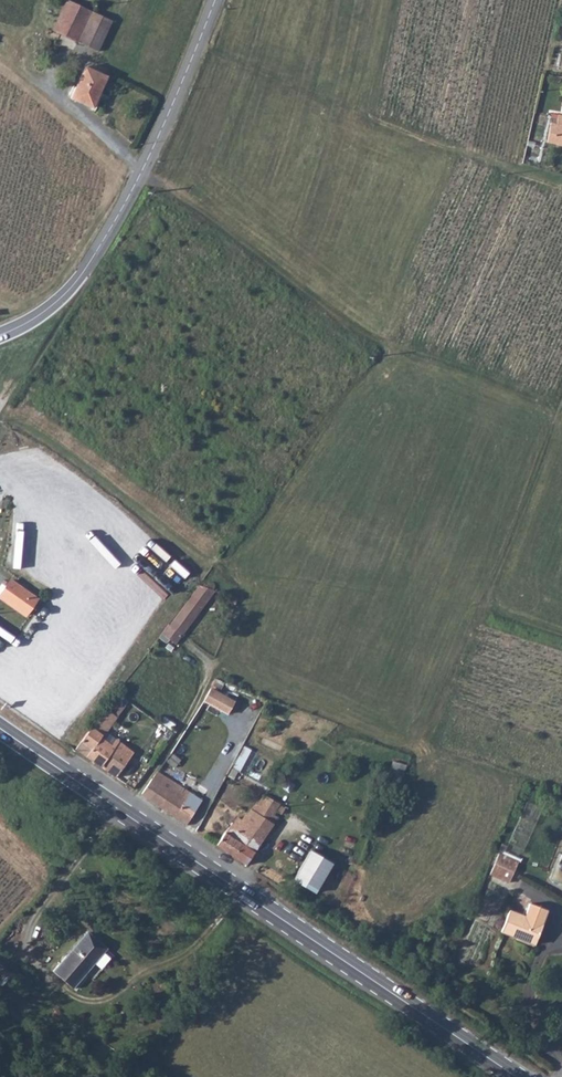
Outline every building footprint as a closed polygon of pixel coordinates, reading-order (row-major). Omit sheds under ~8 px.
[(91,11),(69,0),(65,0),(52,29),(77,41),(91,11)] [(98,51),(113,21),(91,11),(77,41),(98,51)] [(107,75),(86,65),(72,96),(93,105),(107,75)] [(560,145),(561,135),(561,125),(560,124),(561,120),(554,119),(553,127),(547,126),(544,143),(560,145)] [(217,584),(204,577),(160,633),(175,645),(218,587),(217,584)] [(0,594),(0,601),(23,618),(34,603),(7,584),(0,594)] [(225,602),(230,604),(235,595),(231,592),(225,602)] [(123,696),(127,691),(120,684),(116,690),(123,696)] [(210,685),(202,700),(227,713),(235,698),(210,685)] [(91,722),(70,748),(114,778),(134,752),(104,729),(116,712),(105,704),(91,722)] [(163,736),(167,738),(171,732),(168,729),(163,736)] [(392,760),(388,775),(401,779),(405,763),(392,760)] [(225,777),(233,781),(238,775),(230,769),(225,777)] [(154,771),(138,795),(185,826),(201,802),(154,771)] [(229,829),(217,847),(242,864),(276,811),(279,813),(282,808),(263,797),(248,823),(243,820),(229,829)] [(518,857),(498,851),(491,874),(511,879),(518,857)] [(549,878),(561,882),(561,853),(558,852),(549,878)] [(325,863),(309,853),(292,879),(307,890),(325,863)] [(527,918),(511,911),(502,932),(537,945),(550,912),(532,905),(527,918)] [(106,941),(86,928),(69,954),(67,953),(56,970),(79,986),(106,941)] [(0,969),(0,992),(10,976),(0,969)]
